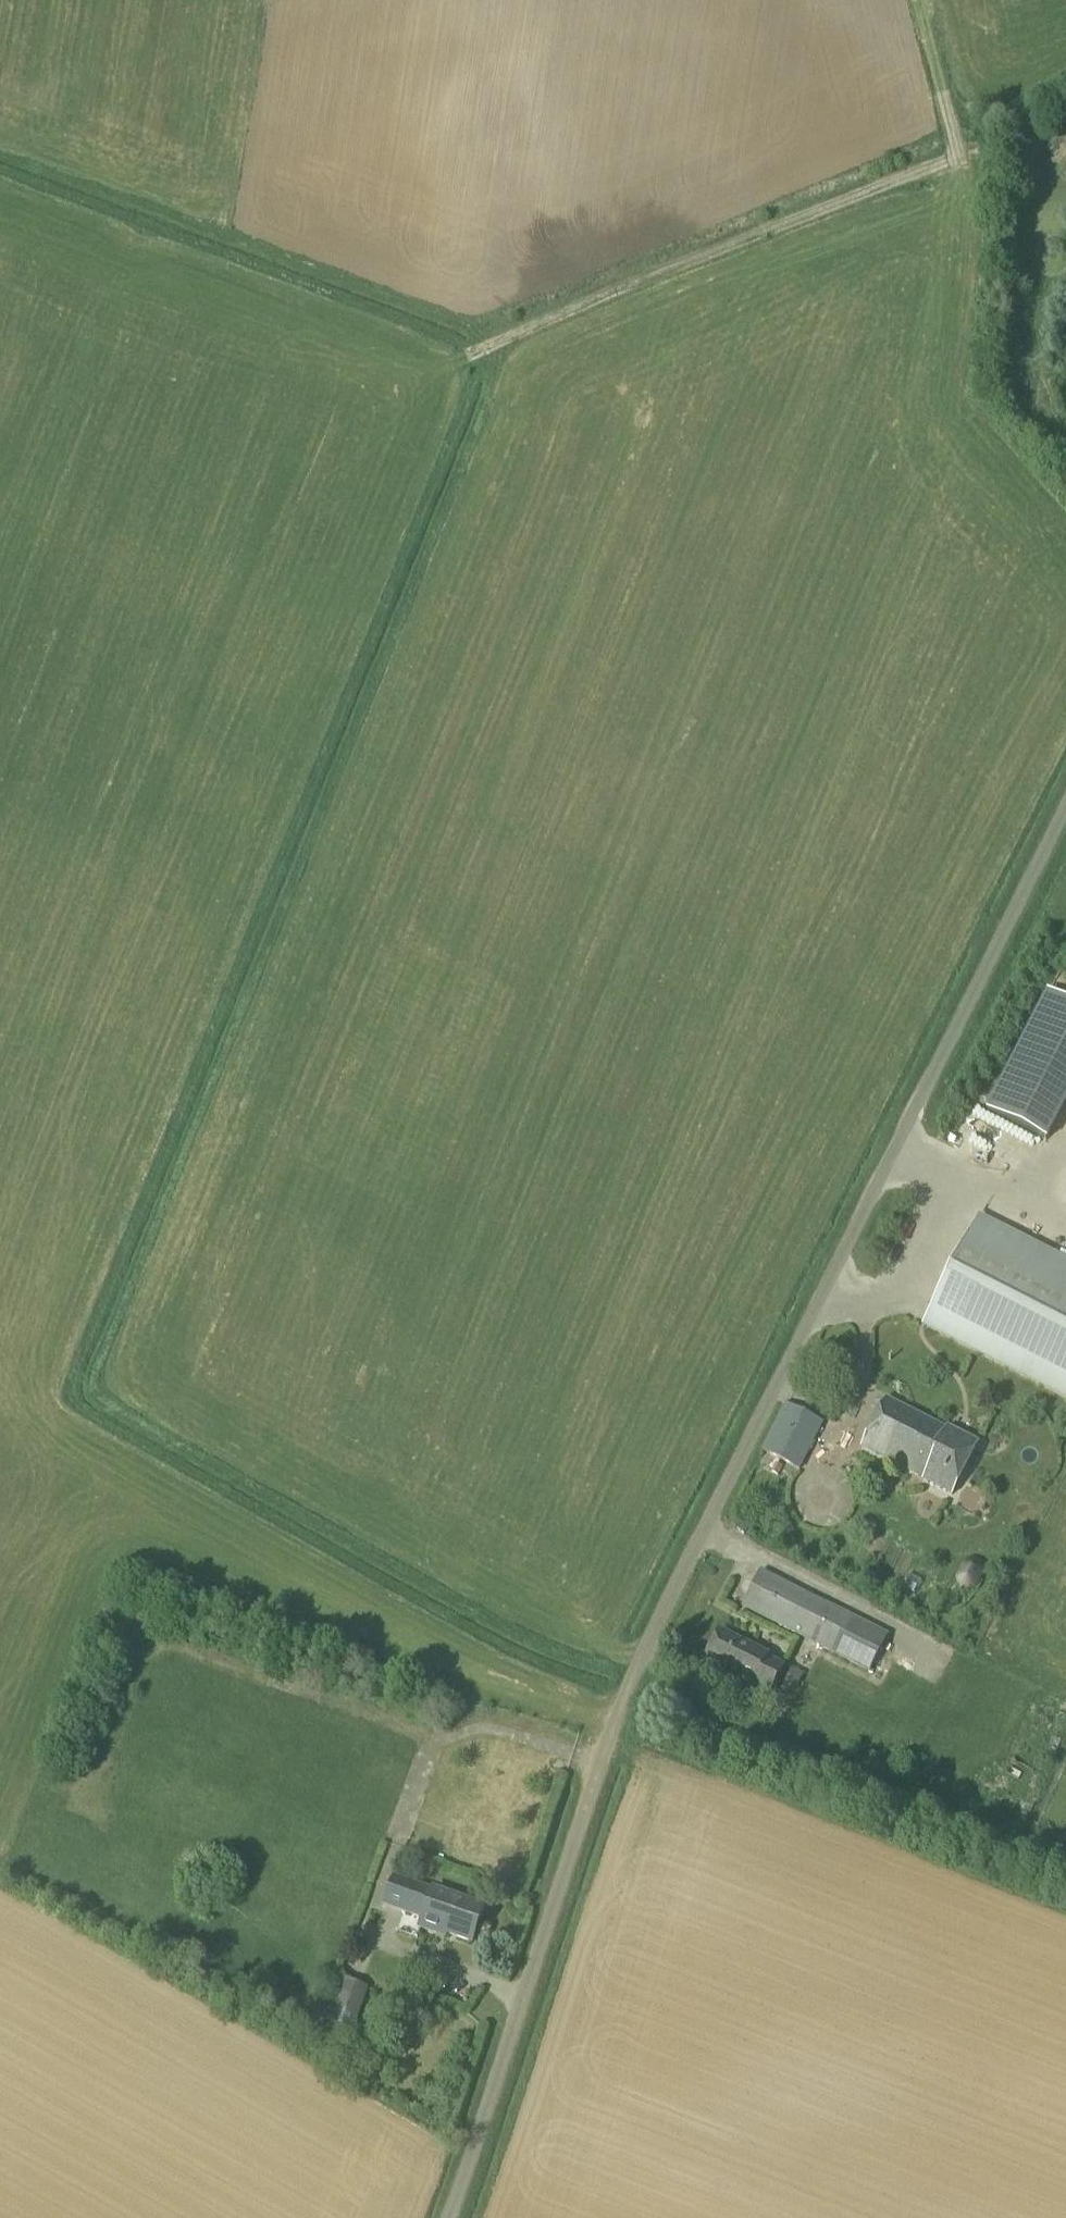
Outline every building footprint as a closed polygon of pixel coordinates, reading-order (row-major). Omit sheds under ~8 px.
[(1065,1111),(1065,991),(1045,982),(993,1105),(1057,1132),(1065,1111)] [(979,1214),(921,1326),(1065,1400),(1065,1259),(979,1214)] [(946,1429),(887,1399),(862,1448),(925,1480),(924,1482),(952,1496),(979,1444),(947,1428),(946,1429)] [(801,1469),(822,1426),(783,1406),(762,1450),(801,1469)] [(868,1671),(886,1636),(762,1572),(744,1607),(868,1671)] [(770,1693),(783,1668),(767,1660),(768,1657),(721,1633),(706,1661),(747,1682),(747,1681),(770,1693)] [(433,1891),(394,1878),(385,1905),(424,1919),(420,1928),(437,1934),(438,1932),(472,1944),(484,1908),(433,1890),(433,1891)] [(352,2032),(368,1989),(343,1980),(338,1994),(329,1990),(318,2019),(352,2032)]
